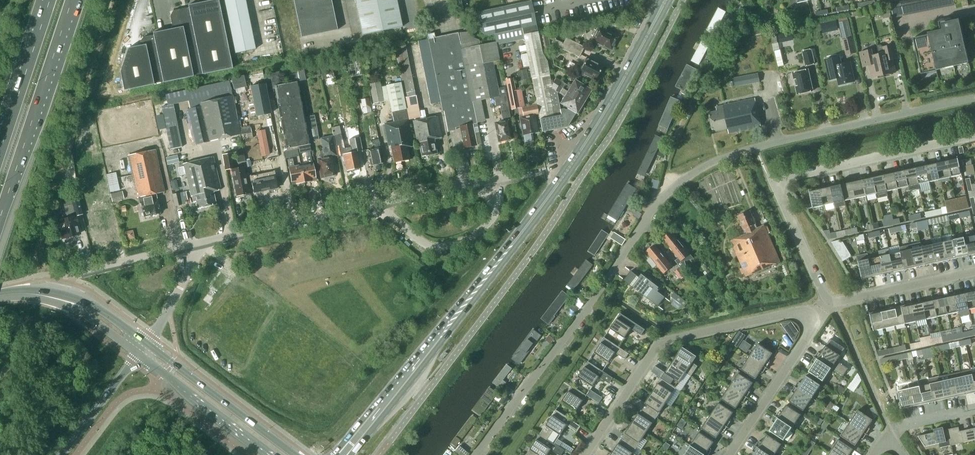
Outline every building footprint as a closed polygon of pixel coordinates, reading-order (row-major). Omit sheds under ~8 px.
[(188,7),(202,74),(232,68),(218,0),(197,0),(198,3),(188,5),(188,7)] [(255,49),(245,0),(224,0),(235,53),(255,49)] [(337,30),(331,0),(293,0),(301,37),(337,30)] [(363,35),(402,27),(397,0),(355,0),(363,35)] [(566,127),(569,122),(574,113),(575,114),(582,103),(551,85),(549,74),(546,61),(541,52),(541,51),(538,36),(537,31),(535,25),(530,0),(475,12),(479,32),(486,35),(521,28),(522,34),(536,104),(538,115),(541,131),(566,127)] [(893,18),(903,16),(901,3),(890,5),(893,18)] [(153,33),(153,35),(163,82),(202,74),(188,7),(174,10),(170,16),(173,29),(153,33)] [(741,7),(738,10),(747,16),(751,11),(745,7),(744,9),(741,7)] [(882,10),(884,18),(891,17),(889,8),(882,10)] [(719,9),(707,33),(714,37),(726,13),(719,9)] [(758,20),(765,24),(767,19),(760,15),(758,20)] [(848,19),(838,22),(846,54),(856,52),(848,19)] [(921,74),(937,71),(937,70),(969,63),(959,19),(951,21),(951,19),(939,22),(940,30),(928,33),(928,34),(913,38),(921,74)] [(749,26),(750,32),(750,37),(756,36),(756,37),(761,36),(759,25),(749,26)] [(584,26),(571,29),(572,36),(586,34),(584,26)] [(611,50),(618,37),(597,26),(590,40),(611,50)] [(521,28),(494,34),(496,42),(498,42),(499,44),(523,39),(521,28)] [(467,31),(457,33),(460,48),(480,44),(479,39),(478,39),(477,38),(475,38),(473,37),(469,34),(467,31)] [(463,148),(476,146),(472,124),(476,123),(471,102),(460,48),(457,33),(435,37),(434,33),(427,34),(447,131),(455,130),(454,127),(458,126),(463,148)] [(550,50),(547,34),(538,36),(541,51),(550,50)] [(124,90),(163,82),(153,35),(143,37),(140,42),(140,45),(128,48),(120,71),(124,90)] [(563,43),(555,39),(552,44),(579,57),(584,46),(566,37),(563,43)] [(703,40),(693,64),(700,67),(710,44),(703,40)] [(502,120),(494,122),(498,141),(512,138),(508,119),(507,120),(506,118),(509,117),(505,94),(504,94),(503,87),(497,88),(492,62),(499,61),(496,43),(495,43),(495,42),(460,48),(471,102),(493,97),(495,106),(499,105),(502,120)] [(885,53),(879,54),(884,75),(895,72),(892,58),(898,56),(895,44),(884,47),(885,53)] [(815,64),(811,49),(802,51),(806,66),(815,64)] [(784,65),(780,50),(775,51),(778,67),(784,65)] [(872,77),(884,75),(879,54),(873,56),(871,50),(860,53),(863,64),(869,63),(872,77)] [(594,82),(602,65),(586,56),(577,73),(594,82)] [(840,64),(839,57),(826,59),(830,79),(838,78),(840,85),(853,82),(849,62),(840,64)] [(320,66),(323,79),(335,77),(332,60),(322,62),(323,66),(320,66)] [(308,66),(309,73),(315,71),(316,76),(312,76),(313,81),(320,80),(319,75),(321,75),(319,63),(308,66)] [(689,65),(677,87),(686,91),(697,69),(689,65)] [(295,69),(298,81),(306,79),(303,67),(295,69)] [(528,79),(526,69),(517,70),(519,80),(528,79)] [(808,69),(793,73),(798,94),(812,91),(808,69)] [(274,88),(286,149),(310,144),(309,141),(319,139),(315,115),(305,117),(296,73),(289,74),(290,83),(281,84),(279,71),(263,74),(266,90),(274,88)] [(760,82),(758,73),(733,78),(735,87),(760,82)] [(244,75),(232,78),(234,89),(247,86),(244,75)] [(521,107),(525,106),(521,89),(515,90),(513,78),(505,79),(511,109),(521,107)] [(551,85),(582,103),(590,89),(573,79),(569,87),(563,84),(564,83),(555,78),(551,85)] [(240,134),(237,120),(232,95),(229,80),(197,87),(201,105),(190,108),(187,109),(195,145),(240,134)] [(393,163),(410,159),(407,147),(413,146),(408,119),(407,119),(400,82),(381,86),(380,81),(369,84),(373,103),(389,100),(393,122),(383,124),(387,146),(389,145),(393,163)] [(270,113),(264,84),(249,86),(255,116),(270,113)] [(188,101),(190,108),(201,105),(197,87),(186,90),(188,101)] [(165,95),(167,105),(173,104),(178,103),(175,92),(165,95)] [(419,116),(415,95),(414,95),(404,97),(408,119),(419,116)] [(673,95),(659,127),(668,132),(682,99),(673,95)] [(361,99),(363,113),(372,112),(369,98),(361,99)] [(728,133),(761,126),(755,98),(716,106),(717,111),(709,112),(713,131),(727,128),(728,133)] [(538,115),(536,104),(525,106),(521,107),(523,115),(519,116),(524,143),(532,141),(531,134),(537,133),(534,115),(538,115)] [(434,139),(441,138),(437,116),(412,121),(416,143),(418,142),(421,157),(437,154),(434,139)] [(346,171),(359,168),(360,168),(357,151),(362,150),(359,137),(348,139),(350,147),(344,148),(343,144),(339,126),(331,127),(332,135),(336,155),(337,157),(342,156),(343,162),(344,161),(346,171)] [(251,127),(241,129),(243,140),(253,138),(251,127)] [(656,134),(637,173),(644,177),(664,138),(656,134)] [(320,179),(334,176),(336,176),(332,156),(336,155),(332,135),(320,138),(324,157),(316,158),(320,179)] [(376,164),(381,163),(382,163),(377,139),(373,139),(374,148),(367,149),(370,165),(371,165),(373,166),(375,166),(376,164)] [(181,147),(180,141),(168,144),(170,149),(181,147)] [(306,163),(301,164),(305,184),(310,183),(310,182),(316,180),(312,162),(310,155),(312,155),(310,144),(300,146),(301,152),(304,151),(306,163)] [(287,160),(288,166),(291,185),(305,183),(305,184),(301,164),(300,164),(299,157),(297,157),(296,152),(298,152),(297,147),(285,149),(287,160)] [(661,148),(658,155),(663,158),(667,151),(661,148)] [(127,155),(127,156),(136,197),(137,197),(139,204),(140,203),(143,216),(152,215),(154,216),(156,215),(158,213),(159,213),(155,194),(164,192),(155,149),(127,155)] [(235,152),(237,162),(246,161),(244,150),(235,152)] [(244,166),(235,168),(232,152),(223,154),(226,170),(230,169),(235,196),(236,196),(236,197),(249,195),(248,194),(249,194),(244,166)] [(177,155),(166,158),(168,165),(179,162),(177,155)] [(183,164),(186,179),(190,196),(191,196),(193,202),(195,201),(197,209),(216,204),(213,192),(221,189),(213,157),(183,164)] [(950,177),(961,174),(957,157),(946,159),(950,177)] [(258,160),(265,191),(277,188),(273,172),(266,173),(263,159),(258,160)] [(940,179),(950,177),(946,159),(936,161),(940,179)] [(254,161),(257,175),(249,177),(253,193),(265,191),(258,160),(254,161)] [(929,182),(940,179),(936,161),(925,164),(929,182)] [(929,182),(925,164),(915,166),(919,184),(929,182)] [(920,189),(919,184),(915,166),(904,168),(908,186),(909,191),(920,189)] [(908,186),(904,168),(894,171),(898,189),(908,186)] [(887,191),(898,189),(894,171),(883,173),(887,191)] [(120,190),(116,172),(106,174),(110,192),(120,190)] [(883,173),(872,175),(876,193),(878,198),(888,196),(887,191),(883,173)] [(866,196),(876,193),(872,175),(862,178),(866,196)] [(855,198),(866,196),(862,178),(851,180),(855,198)] [(855,198),(851,180),(841,182),(845,200),(855,198)] [(637,188),(627,182),(604,220),(615,226),(637,188)] [(846,205),(845,200),(841,182),(830,185),(834,203),(835,208),(846,205)] [(834,203),(830,185),(820,187),(824,205),(834,203)] [(807,209),(824,205),(820,187),(809,190),(810,196),(802,202),(807,209)] [(123,191),(111,194),(113,201),(124,199),(123,191)] [(175,206),(186,203),(186,204),(191,203),(190,198),(187,199),(185,191),(179,193),(172,194),(175,206)] [(635,196),(642,202),(646,198),(639,192),(635,196)] [(82,214),(82,213),(78,197),(70,199),(69,194),(61,196),(63,201),(66,218),(55,221),(60,240),(81,234),(76,216),(82,214)] [(91,214),(87,215),(91,231),(115,226),(108,194),(99,196),(101,207),(90,209),(91,214)] [(755,224),(749,210),(737,216),(743,229),(745,233),(730,240),(745,276),(780,261),(765,225),(764,225),(757,228),(755,224)] [(602,229),(588,251),(595,256),(609,234),(602,229)] [(831,238),(830,233),(830,229),(823,231),(829,238),(831,238)] [(674,251),(678,257),(675,260),(683,270),(687,267),(685,260),(694,259),(671,231),(663,238),(673,251),(674,251)] [(626,239),(614,232),(610,238),(622,245),(626,239)] [(974,254),(974,235),(964,237),(968,255),(974,254)] [(968,255),(964,237),(953,240),(957,258),(968,255)] [(947,260),(957,258),(953,240),(943,242),(947,260)] [(840,241),(832,243),(838,252),(844,248),(840,241)] [(936,262),(947,260),(943,242),(932,244),(936,262)] [(646,251),(651,257),(647,260),(653,267),(657,264),(664,273),(673,266),(655,244),(646,251)] [(915,267),(911,249),(910,244),(899,247),(900,251),(904,269),(915,267)] [(926,265),(936,262),(932,244),(922,247),(926,265)] [(922,247),(911,249),(915,267),(926,265),(922,247)] [(883,274),(894,272),(890,254),(888,249),(878,251),(880,256),(879,256),(883,274)] [(904,269),(900,251),(890,254),(894,272),(904,269)] [(873,276),(869,259),(868,254),(857,256),(862,279),(873,276)] [(873,276),(883,274),(879,256),(869,259),(873,276)] [(586,259),(566,287),(573,292),(593,264),(586,259)] [(680,268),(675,272),(681,278),(685,275),(680,268)] [(639,277),(631,270),(624,280),(658,306),(665,297),(658,291),(663,284),(655,277),(653,280),(648,276),(646,277),(641,274),(639,277)] [(974,308),(974,289),(965,291),(969,309),(974,308)] [(969,309),(965,291),(954,294),(958,312),(969,309)] [(688,303),(674,292),(671,296),(685,307),(688,303)] [(562,293),(546,315),(552,320),(569,298),(562,293)] [(948,314),(958,312),(954,294),(944,296),(948,314)] [(944,296),(933,298),(937,316),(948,314),(944,296)] [(927,319),(937,316),(933,298),(922,301),(927,319)] [(927,319),(922,301),(912,303),(916,321),(927,319)] [(575,312),(579,307),(574,303),(570,308),(575,312)] [(905,323),(916,321),(912,303),(901,305),(905,323)] [(905,323),(901,305),(891,308),(895,326),(905,323)] [(884,328),(895,326),(891,308),(880,310),(884,328)] [(884,328),(880,310),(869,313),(873,331),(884,328)] [(635,322),(620,313),(604,337),(619,347),(635,322)] [(792,322),(781,323),(794,342),(799,332),(792,322)] [(533,329),(511,359),(519,365),(541,335),(533,329)] [(739,332),(731,344),(737,348),(746,336),(739,332)] [(549,335),(546,340),(550,343),(554,339),(549,335)] [(920,338),(921,341),(922,346),(932,344),(931,339),(930,336),(920,338)] [(604,337),(588,361),(603,371),(615,352),(625,359),(629,353),(619,347),(604,337)] [(749,356),(766,367),(770,362),(767,360),(772,353),(758,343),(749,356)] [(818,352),(815,357),(832,368),(840,355),(826,346),(820,353),(818,352)] [(671,363),(686,373),(691,376),(698,366),(693,362),(696,357),(681,348),(671,363)] [(763,372),(766,367),(749,356),(741,369),(755,379),(760,371),(763,372)] [(832,368),(815,357),(811,362),(814,364),(808,371),(823,381),(832,368)] [(588,361),(572,385),(587,395),(599,377),(609,383),(613,377),(603,371),(588,361)] [(509,362),(493,383),(501,389),(517,368),(509,362)] [(676,388),(686,373),(671,363),(661,378),(676,388)] [(966,394),(974,392),(974,387),(972,374),(971,369),(961,372),(966,394)] [(950,374),(955,397),(966,394),(961,372),(950,374)] [(730,386),(747,397),(750,392),(748,390),(753,382),(738,373),(730,386)] [(939,376),(944,399),(955,397),(950,374),(939,376)] [(795,386),(812,398),(821,385),(806,375),(801,383),(798,381),(795,386)] [(929,379),(930,383),(934,401),(944,399),(939,376),(929,379)] [(676,388),(661,378),(651,393),(666,403),(676,388)] [(934,401),(930,383),(919,386),(923,404),(934,401)] [(571,419),(587,395),(572,385),(556,409),(571,419)] [(743,402),(747,397),(730,386),(721,399),(736,408),(741,400),(743,402)] [(812,398),(795,386),(791,391),(794,393),(789,401),(803,411),(812,398)] [(844,389),(840,386),(836,392),(840,394),(844,389)] [(919,386),(909,388),(913,406),(923,404),(919,386)] [(489,387),(472,410),(480,417),(498,393),(489,387)] [(913,406),(909,388),(898,391),(902,409),(913,406)] [(656,418),(666,403),(651,393),(645,402),(635,396),(631,401),(641,408),(656,418)] [(602,397),(596,394),(593,399),(599,403),(602,397)] [(505,395),(500,401),(504,405),(509,398),(505,395)] [(710,415),(727,426),(731,421),(728,420),(733,412),(719,402),(710,415)] [(839,408),(835,404),(831,410),(836,413),(839,408)] [(779,411),(775,416),(792,427),(801,414),(786,405),(781,412),(779,411)] [(641,408),(631,423),(646,433),(656,418),(641,408)] [(580,426),(571,419),(556,409),(540,434),(555,443),(567,425),(577,431),(580,426)] [(858,410),(849,423),(866,434),(870,429),(867,427),(872,419),(858,410)] [(473,413),(450,444),(456,448),(479,418),(473,413)] [(727,426),(710,415),(701,428),(716,438),(721,430),(724,432),(727,426)] [(784,440),(792,427),(775,416),(772,421),(774,423),(769,430),(784,440)] [(682,429),(687,422),(682,418),(677,425),(682,429)] [(640,442),(646,433),(631,423),(621,438),(639,450),(643,444),(640,442)] [(863,439),(866,434),(849,423),(841,436),(855,445),(860,438),(863,439)] [(973,423),(974,428),(959,431),(958,427),(947,429),(951,445),(974,440),(974,423),(973,423)] [(951,445),(947,429),(918,436),(925,446),(939,443),(940,447),(951,445)] [(706,454),(708,454),(711,451),(709,449),(714,441),(699,432),(690,445),(706,454)] [(526,454),(547,454),(551,449),(560,454),(561,454),(564,450),(555,443),(540,434),(526,454)] [(756,445),(770,454),(774,454),(781,444),(767,434),(762,442),(759,440),(756,445)] [(639,450),(621,438),(611,453),(614,454),(638,454),(641,451),(639,450)] [(667,450),(673,441),(668,439),(663,447),(667,450)] [(830,452),(834,454),(849,454),(853,449),(838,439),(830,452)] [(807,447),(811,450),(815,443),(811,440),(807,447)] [(455,451),(460,454),(465,454),(468,452),(460,445),(455,451)] [(565,450),(571,454),(574,449),(568,445),(565,450)] [(690,445),(684,454),(706,454),(690,445)] [(756,445),(752,451),(755,452),(753,454),(770,454),(756,445)]
